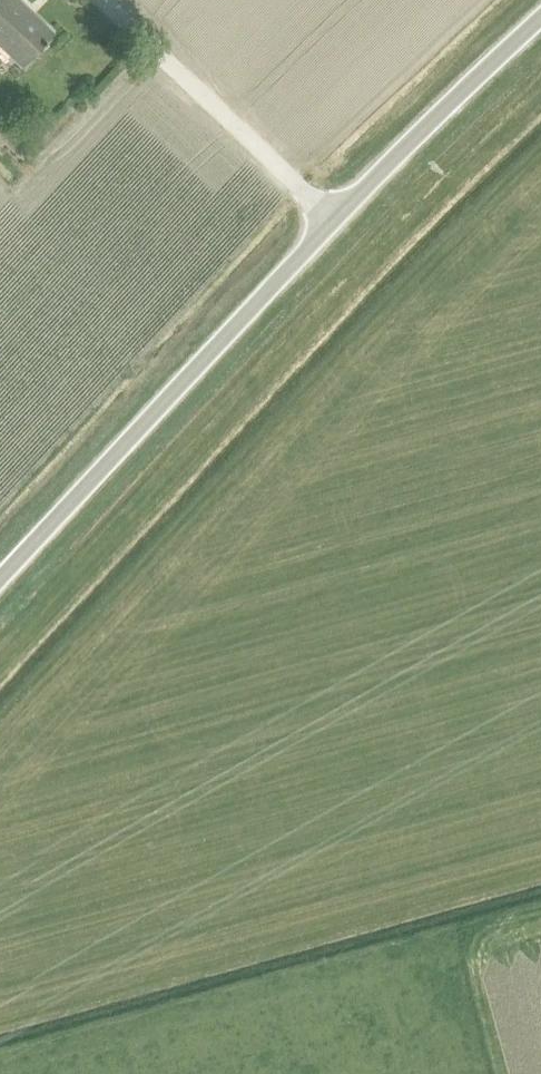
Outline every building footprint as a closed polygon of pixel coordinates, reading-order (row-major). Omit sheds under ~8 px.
[(22,65),(51,34),(16,0),(0,0),(0,44),(22,65)]
